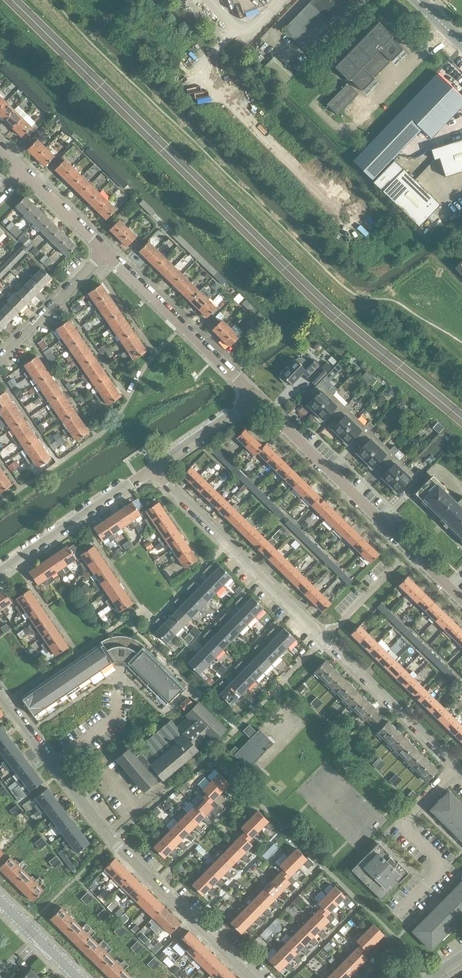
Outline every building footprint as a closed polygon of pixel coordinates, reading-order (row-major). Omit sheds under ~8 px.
[(305,51),(331,24),(338,30),(365,2),(363,0),(312,0),(283,30),(305,51)] [(350,79),(352,81),(362,91),(374,79),(373,78),(390,61),(391,61),(403,49),(391,37),(393,36),(378,22),(334,67),(349,81),(350,79)] [(11,71),(5,65),(1,69),(7,75),(11,71)] [(13,81),(17,77),(11,71),(7,75),(13,81)] [(353,161),(373,180),(422,129),(431,138),(461,105),(461,97),(437,73),(353,161)] [(23,83),(17,77),(13,81),(20,87),(23,83)] [(30,89),(23,83),(20,87),(26,93),(30,89)] [(348,83),(344,87),(327,105),(338,115),(359,94),(348,83)] [(36,96),(30,89),(26,93),(32,99),(36,96)] [(42,102),(36,96),(32,99),(39,106),(42,102)] [(14,110),(5,102),(0,107),(0,116),(4,120),(14,110)] [(42,102),(39,106),(45,112),(49,108),(42,102)] [(13,128),(22,118),(14,110),(4,120),(13,128)] [(31,126),(22,118),(13,128),(21,136),(25,132),(29,136),(37,127),(33,123),(31,126)] [(67,126),(61,120),(57,124),(63,130),(67,126)] [(73,132),(67,126),(63,130),(69,136),(73,132)] [(36,158),(45,148),(37,139),(27,149),(36,158)] [(431,149),(434,160),(439,158),(445,177),(461,171),(461,139),(431,149)] [(45,148),(36,158),(45,166),(54,156),(50,152),(52,150),(48,146),(45,148)] [(95,154),(89,147),(85,151),(92,157),(95,154)] [(98,164),(102,160),(95,154),(92,157),(98,164)] [(63,178),(73,168),(65,159),(55,169),(63,178)] [(108,166),(102,160),(98,164),(104,170),(108,166)] [(394,160),(373,182),(419,226),(440,204),(394,160)] [(114,172),(108,166),(104,170),(111,176),(114,172)] [(72,186),(82,176),(73,168),(63,178),(72,186)] [(121,178),(114,172),(111,176),(117,182),(121,178)] [(80,194),(90,184),(82,176),(72,186),(80,194)] [(127,184),(121,178),(117,182),(123,188),(127,184)] [(89,202),(99,193),(90,184),(80,194),(89,202)] [(97,211),(107,201),(99,193),(89,202),(97,211)] [(24,214),(34,205),(25,196),(16,206),(24,214)] [(145,210),(149,206),(142,200),(138,204),(145,210)] [(116,209),(107,201),(97,211),(106,219),(116,209)] [(42,213),(34,205),(24,214),(33,223),(42,213)] [(155,213),(149,206),(145,210),(151,217),(155,213)] [(51,221),(42,213),(33,223),(41,231),(51,221)] [(118,238),(127,228),(119,220),(109,229),(118,238)] [(59,230),(51,221),(41,231),(50,239),(59,230)] [(9,230),(15,225),(12,222),(6,228),(9,230)] [(12,233),(17,227),(15,225),(9,230),(12,233)] [(136,237),(127,228),(118,238),(127,246),(136,237)] [(68,238),(59,230),(50,239),(58,248),(68,238)] [(171,235),(177,242),(181,238),(175,231),(171,235)] [(26,246),(31,241),(28,238),(23,244),(26,246)] [(76,246),(68,238),(58,248),(67,256),(76,246)] [(187,244),(181,238),(177,242),(184,248),(187,244)] [(34,243),(31,241),(26,246),(29,249),(34,243)] [(147,260),(157,250),(148,242),(139,251),(147,260)] [(194,250),(187,244),(184,248),(190,254),(194,250)] [(25,253),(20,248),(16,252),(21,257),(25,253)] [(156,268),(165,258),(157,250),(147,260),(156,268)] [(200,256),(194,250),(190,254),(196,260),(200,256)] [(21,257),(16,252),(12,256),(17,261),(21,257)] [(43,263),(48,257),(46,255),(40,260),(43,263)] [(17,261),(12,256),(8,261),(13,266),(17,261)] [(207,263),(200,256),(196,260),(203,266),(207,263)] [(46,266),(51,260),(48,257),(43,263),(46,266)] [(164,276),(174,267),(165,258),(156,268),(164,276)] [(13,266),(8,261),(4,265),(9,270),(13,266)] [(213,269),(207,263),(203,266),(209,273),(213,269)] [(4,265),(0,269),(5,274),(9,270),(4,265)] [(173,284),(182,275),(174,267),(164,276),(173,284)] [(43,286),(51,278),(41,268),(33,277),(43,286)] [(219,275),(213,269),(209,273),(215,279),(219,275)] [(181,293),(191,283),(182,275),(173,284),(181,293)] [(226,281),(219,275),(215,279),(222,285),(226,281)] [(35,295),(43,286),(33,277),(25,285),(35,295)] [(190,301),(199,291),(191,283),(181,293),(190,301)] [(101,284),(88,293),(92,299),(88,302),(91,306),(95,303),(107,294),(101,284)] [(26,303),(35,295),(25,285),(17,293),(26,303)] [(199,291),(190,301),(198,309),(208,300),(212,295),(203,287),(199,291)] [(18,312),(26,303),(17,293),(8,302),(18,312)] [(114,303),(107,294),(95,303),(98,308),(94,311),(97,315),(114,303)] [(216,308),(208,300),(198,309),(207,317),(216,308)] [(251,307),(245,300),(241,304),(247,310),(251,307)] [(10,320),(18,312),(8,302),(0,310),(10,320)] [(78,302),(72,306),(76,312),(82,308),(78,302)] [(120,313),(114,303),(97,315),(100,319),(104,316),(108,322),(120,313)] [(257,313),(251,307),(247,310),(254,317),(257,313)] [(10,320),(0,310),(0,311),(0,327),(2,329),(10,320)] [(220,312),(215,317),(220,321),(221,320),(225,317),(220,312)] [(127,322),(120,313),(108,322),(112,327),(107,330),(110,334),(127,322)] [(56,329),(63,338),(75,330),(69,320),(56,329)] [(220,338),(230,328),(221,320),(220,321),(212,330),(220,338)] [(133,332),(127,322),(110,334),(113,338),(117,335),(121,341),(133,332)] [(238,337),(230,328),(220,338),(229,346),(238,337)] [(82,339),(75,330),(63,338),(59,341),(61,345),(65,342),(69,348),(82,339)] [(140,341),(133,332),(121,341),(127,350),(140,341)] [(88,349),(82,339),(69,348),(73,353),(69,356),(71,360),(76,357),(88,349)] [(43,340),(37,344),(42,351),(48,347),(43,340)] [(127,350),(120,355),(123,359),(130,354),(134,360),(146,351),(140,341),(127,350)] [(49,348),(44,352),(50,361),(55,357),(49,348)] [(95,358),(88,349),(76,357),(82,367),(95,358)] [(37,356),(24,365),(28,370),(24,373),(27,377),(31,374),(43,365),(37,356)] [(101,368),(95,358),(82,367),(86,372),(82,375),(84,379),(101,368)] [(307,377),(319,365),(314,360),(310,365),(304,359),(301,358),(299,358),(297,359),(295,360),(294,359),(280,374),(282,375),(280,376),(281,378),(287,384),(289,384),(290,383),(291,384),(303,373),(307,377)] [(327,362),(321,367),(326,372),(332,367),(327,362)] [(50,375),(43,365),(31,374),(37,384),(50,375)] [(315,384),(326,372),(321,367),(310,379),(315,384)] [(108,377),(101,368),(84,379),(87,383),(91,380),(95,386),(108,377)] [(368,370),(361,376),(367,382),(374,376),(368,370)] [(56,385),(50,375),(37,384),(41,389),(37,392),(39,396),(56,385)] [(114,387),(108,377),(95,386),(99,391),(94,394),(97,398),(114,387)] [(13,378),(7,382),(10,387),(16,383),(13,378)] [(315,396),(306,406),(314,414),(333,394),(320,382),(311,391),(315,396)] [(63,394),(56,385),(39,396),(42,400),(46,397),(50,403),(63,394)] [(390,386),(384,392),(389,397),(395,391),(390,386)] [(18,387),(13,391),(17,396),(22,393),(18,387)] [(120,396),(114,387),(97,398),(100,402),(104,399),(108,405),(120,396)] [(11,401),(4,392),(0,395),(0,409),(11,401)] [(69,404),(63,394),(50,403),(54,408),(50,411),(52,415),(69,404)] [(333,394),(314,414),(322,422),(331,412),(336,416),(345,406),(333,394)] [(402,398),(398,402),(402,406),(406,402),(402,398)] [(11,401),(0,409),(0,412),(2,416),(0,417),(0,421),(1,422),(18,411),(11,401)] [(76,413),(69,404),(52,415),(55,419),(59,416),(63,422),(76,413)] [(340,420),(330,430),(338,438),(357,418),(345,406),(336,416),(340,420)] [(94,407),(86,411),(91,419),(99,414),(94,407)] [(1,422),(0,423),(0,427),(1,428),(7,423),(11,429),(24,420),(18,411),(1,422)] [(82,423),(76,413),(63,422),(67,427),(63,430),(65,434),(82,423)] [(357,418),(338,438),(347,446),(356,436),(360,440),(370,430),(374,426),(369,421),(365,426),(357,418)] [(31,430),(24,420),(11,429),(15,434),(11,437),(14,441),(31,430)] [(438,422),(433,428),(439,433),(444,427),(438,422)] [(89,432),(82,423),(65,434),(68,438),(72,435),(76,441),(89,432)] [(253,438),(244,429),(236,438),(245,446),(253,438)] [(37,439),(31,430),(14,441),(17,445),(21,442),(24,448),(37,439)] [(365,444),(355,454),(363,462),(382,442),(370,430),(360,440),(365,444)] [(58,433),(53,436),(56,441),(61,437),(58,433)] [(56,441),(49,445),(53,450),(65,442),(61,437),(56,441)] [(262,447),(253,438),(245,446),(254,455),(257,452),(262,447)] [(44,449),(37,439),(24,448),(28,453),(24,456),(27,460),(44,449)] [(382,442),(363,462),(371,470),(381,460),(385,464),(399,450),(394,445),(390,450),(382,442)] [(265,444),(262,447),(257,452),(266,461),(274,453),(265,444)] [(219,451),(216,448),(215,447),(211,451),(216,455),(219,451)] [(50,458),(44,449),(27,460),(30,464),(34,461),(38,467),(50,458)] [(389,468),(380,478),(388,486),(407,467),(400,460),(404,455),(399,451),(399,450),(385,464),(389,468)] [(224,456),(219,451),(216,455),(220,460),(224,456)] [(283,461),(274,453),(266,461),(275,470),(283,461)] [(229,460),(224,456),(220,460),(225,464),(229,460)] [(233,465),(229,460),(225,464),(230,469),(233,465)] [(292,470),(283,461),(275,470),(284,478),(292,470)] [(13,462),(8,466),(11,471),(17,467),(13,462)] [(248,464),(243,468),(247,472),(252,468),(248,464)] [(234,473),(238,469),(233,465),(230,469),(234,473)] [(199,475),(190,466),(182,474),(191,483),(199,475)] [(407,467),(388,486),(396,494),(405,484),(410,488),(424,475),(423,474),(419,470),(414,474),(407,467)] [(17,468),(12,472),(16,477),(20,474),(17,468)] [(239,478),(243,474),(238,469),(234,473),(239,478)] [(301,479),(292,470),(284,478),(293,487),(301,479)] [(243,482),(247,478),(243,474),(239,478),(243,482)] [(0,479),(0,493),(12,485),(5,475),(0,479)] [(200,492),(208,484),(199,475),(191,483),(200,492)] [(425,482),(414,494),(421,502),(424,499),(429,504),(426,507),(440,520),(443,517),(450,524),(447,527),(461,540),(461,539),(461,497),(456,503),(443,491),(446,488),(432,475),(425,482)] [(252,483),(247,478),(243,482),(248,487),(252,483)] [(310,488),(301,479),(293,487),(302,496),(310,488)] [(256,487),(252,483),(248,487),(253,491),(256,487)] [(209,501),(217,493),(208,484),(200,492),(209,501)] [(257,496),(261,492),(256,487),(253,491),(257,496)] [(323,501),(310,488),(302,496),(311,505),(314,502),(316,503),(318,503),(320,504),(323,501)] [(262,500),(266,496),(261,492),(257,496),(262,500)] [(218,510),(226,501),(217,493),(209,501),(218,510)] [(270,501),(266,496),(262,500),(266,505),(270,501)] [(227,518),(235,510),(238,507),(234,503),(231,506),(226,501),(218,510),(227,518)] [(275,505),(270,501),(266,505),(271,509),(275,505)] [(333,510),(323,501),(320,504),(318,503),(316,503),(314,502),(311,505),(325,518),(333,510)] [(132,502),(122,508),(134,526),(138,523),(135,518),(141,514),(138,511),(132,502)] [(164,512),(158,502),(146,510),(150,516),(145,519),(147,524),(164,512)] [(279,510),(275,505),(271,509),(276,514),(279,510)] [(122,508),(113,515),(121,527),(127,524),(130,529),(134,526),(122,508)] [(237,527),(244,519),(235,510),(227,518),(237,527)] [(284,514),(279,510),(276,514),(280,518),(284,514)] [(342,519),(333,510),(325,518),(334,527),(342,519)] [(171,521),(164,512),(147,524),(150,528),(155,524),(159,530),(171,521)] [(113,515),(103,521),(115,539),(119,536),(116,531),(121,527),(113,515)] [(246,536),(253,528),(244,519),(237,527),(246,536)] [(289,527),(293,523),(288,519),(285,522),(289,527)] [(351,528),(342,519),(334,527),(343,536),(351,528)] [(103,521),(94,528),(102,540),(108,537),(111,542),(115,539),(103,521)] [(177,531),(171,521),(159,530),(162,535),(157,539),(160,543),(177,531)] [(138,523),(134,526),(138,532),(143,529),(138,523)] [(297,527),(293,523),(289,527),(294,531),(297,527)] [(302,532),(297,527),(294,531),(298,536),(302,532)] [(263,537),(253,528),(246,536),(255,545),(259,549),(263,546),(261,544),(261,542),(259,540),(263,537)] [(360,536),(351,528),(343,536),(352,545),(360,536)] [(184,541),(177,531),(160,543),(163,547),(168,544),(171,549),(184,541)] [(306,536),(302,532),(298,536),(303,540),(306,536)] [(311,541),(306,536),(303,540),(307,544),(311,541)] [(369,545),(360,536),(352,545),(361,553),(369,545)] [(269,539),(267,541),(263,537),(259,540),(261,542),(261,544),(263,546),(259,549),(268,558),(276,550),(272,546),(274,543),(269,539)] [(130,540),(122,544),(126,551),(134,546),(130,540)] [(149,541),(144,544),(148,550),(153,546),(149,541)] [(190,550),(184,541),(171,549),(175,554),(170,558),(173,562),(178,558),(178,559),(190,550)] [(312,549),(315,545),(311,541),(307,544),(312,549)] [(68,546),(58,552),(69,570),(74,567),(70,562),(76,558),(73,555),(73,554),(78,551),(74,544),(69,547),(68,546)] [(320,549),(315,545),(312,549),(316,553),(320,549)] [(332,559),(334,556),(324,545),(322,547),(332,559)] [(378,554),(369,545),(361,553),(370,562),(378,554)] [(100,556),(93,546),(81,554),(85,560),(80,563),(83,567),(100,556)] [(324,554),(320,549),(316,553),(321,558),(324,554)] [(197,559),(190,550),(178,559),(184,568),(197,559)] [(285,559),(276,550),(268,558),(277,567),(285,559)] [(58,552),(48,559),(57,571),(60,576),(65,572),(69,570),(58,552)] [(329,558),(324,554),(321,558),(325,562),(329,558)] [(106,565),(100,556),(83,567),(85,571),(90,568),(94,573),(106,565)] [(333,563),(329,558),(325,562),(330,566),(333,563)] [(48,559),(38,566),(49,583),(55,580),(51,575),(57,571),(48,559)] [(286,576),(294,568),(285,559),(277,567),(286,576)] [(338,567),(333,563),(330,566),(334,571),(338,567)] [(113,575),(106,565),(94,573),(98,579),(92,582),(95,587),(113,575)] [(215,570),(210,565),(206,569),(223,584),(231,576),(220,566),(215,570)] [(38,566),(29,572),(37,584),(43,580),(46,585),(49,583),(38,566)] [(339,575),(343,572),(338,567),(334,571),(339,575)] [(303,577),(294,568),(286,576),(295,585),(303,577)] [(223,584),(206,569),(203,572),(208,577),(204,582),(215,593),(223,584)] [(347,576),(343,572),(339,575),(343,580),(347,576)] [(119,584),(113,575),(95,587),(98,591),(103,587),(107,593),(119,584)] [(352,581),(347,576),(343,580),(348,584),(352,581)] [(312,585),(303,577),(295,585),(304,593),(312,585)] [(406,577),(399,585),(408,593),(415,585),(411,581),(406,577)] [(215,593),(204,582),(199,587),(194,581),(190,585),(207,601),(215,593)] [(86,583),(79,588),(83,594),(90,589),(86,583)] [(126,594),(119,584),(107,593),(110,598),(105,601),(108,606),(126,594)] [(207,601),(190,585),(187,589),(192,594),(188,598),(199,609),(207,601)] [(313,602),(321,594),(312,585),(304,593),(313,602)] [(415,585),(408,593),(417,602),(424,594),(415,585)] [(239,586),(235,591),(239,595),(243,590),(239,586)] [(0,592),(0,606),(2,609),(5,614),(9,611),(6,606),(11,602),(3,590),(0,592)] [(15,607),(18,611),(35,600),(29,590),(16,598),(20,604),(15,607)] [(132,603),(126,594),(108,606),(111,610),(116,606),(120,612),(132,603)] [(322,611),(330,603),(321,594),(313,602),(322,611)] [(424,594),(417,602),(426,611),(434,603),(424,594)] [(247,602),(242,596),(238,600),(254,616),(262,607),(252,597),(247,602)] [(199,609),(188,598),(183,603),(178,598),(174,602),(179,607),(180,607),(191,617),(199,609)] [(42,609),(35,600),(18,611),(21,615),(26,612),(30,617),(42,609)] [(254,616),(238,600),(235,603),(240,609),(236,613),(246,624),(254,616)] [(434,603),(426,611),(431,616),(428,619),(432,622),(435,620),(443,612),(434,603)] [(381,612),(385,608),(381,604),(377,608),(381,612)] [(180,607),(179,607),(172,615),(183,626),(191,617),(180,607)] [(390,612),(385,608),(381,612),(386,616),(390,612)] [(48,618),(42,609),(30,617),(33,623),(28,626),(31,630),(48,618)] [(394,617),(390,612),(386,616),(390,620),(394,617)] [(443,612),(435,620),(444,628),(452,620),(443,612)] [(246,624),(236,613),(231,618),(226,613),(222,616),(239,632),(246,624)] [(183,626),(172,615),(164,623),(175,634),(183,626)] [(239,632),(222,616),(219,620),(224,625),(220,630),(231,640),(239,632)] [(399,621),(394,617),(390,620),(395,625),(399,621)] [(55,628),(48,618),(31,630),(34,634),(39,631),(42,636),(55,628)] [(108,619),(104,622),(107,627),(113,623),(110,618),(108,619)] [(175,634),(164,623),(163,623),(158,618),(155,621),(161,627),(155,632),(167,642),(175,634)] [(452,620),(444,628),(453,637),(461,629),(452,620)] [(403,625),(399,621),(395,625),(399,629),(403,625)] [(6,623),(0,627),(4,633),(10,629),(6,623)] [(359,625),(351,634),(360,642),(368,634),(359,626),(359,625)] [(408,630),(403,625),(399,629),(404,634),(408,630)] [(195,626),(190,631),(197,637),(201,633),(195,626)] [(61,638),(55,628),(42,636),(46,642),(41,645),(44,649),(61,638)] [(274,628),(270,632),(286,647),(295,639),(284,628),(279,633),(274,628)] [(231,640),(220,630),(215,635),(210,629),(206,633),(222,649),(231,640)] [(453,637),(461,646),(461,630),(461,629),(453,637)] [(412,634),(408,630),(404,634),(408,638),(412,634)] [(270,632),(267,635),(272,640),(268,644),(279,655),(286,647),(270,632)] [(189,633),(184,638),(189,642),(194,637),(189,633)] [(222,649),(206,633),(203,637),(208,642),(204,646),(214,657),(222,649)] [(368,634),(360,642),(369,651),(377,643),(368,634)] [(417,638),(412,634),(408,638),(413,642),(417,638)] [(39,716),(114,665),(112,662),(114,661),(127,662),(129,664),(127,666),(166,705),(182,688),(142,648),(144,646),(141,643),(138,641),(135,639),(132,638),(128,636),(124,636),(120,636),(116,636),(112,637),(108,638),(104,639),(101,642),(102,644),(22,699),(25,704),(24,705),(24,706),(25,707),(26,708),(27,709),(28,708),(30,711),(34,709),(39,716)] [(68,647),(61,638),(44,649),(47,653),(52,650),(55,655),(68,647)] [(417,647),(421,643),(417,638),(413,642),(417,647)] [(259,643),(256,647),(272,662),(279,655),(268,644),(264,648),(259,643)] [(377,643),(369,651),(378,660),(386,652),(377,643)] [(426,647),(421,643),(417,647),(422,651),(426,647)] [(214,657),(204,646),(196,655),(206,665),(214,657)] [(260,653),(253,660),(264,670),(272,662),(256,647),(254,648),(260,653)] [(430,652),(426,647),(422,651),(427,656),(430,652)] [(386,652),(378,660),(387,669),(395,661),(386,652)] [(435,656),(430,652),(427,656),(431,660),(435,656)] [(206,665),(196,655),(188,663),(198,674),(206,665)] [(439,660),(435,656),(431,660),(436,664),(439,660)] [(242,661),(238,665),(254,680),(264,670),(253,660),(247,666),(242,661)] [(314,671),(322,680),(333,669),(325,660),(314,671)] [(444,665),(439,660),(436,664),(440,669),(444,665)] [(395,661),(387,669),(396,678),(404,670),(395,661)] [(238,665),(234,668),(240,673),(236,677),(247,688),(254,680),(238,665)] [(448,669),(444,665),(440,669),(445,673),(448,669)] [(342,677),(333,669),(322,680),(331,688),(342,677)] [(453,674),(448,669),(445,673),(449,678),(453,674)] [(404,670),(396,678),(405,686),(413,678),(417,674),(414,671),(410,675),(404,670)] [(454,682),(457,678),(453,674),(449,678),(454,682)] [(236,677),(229,685),(239,695),(247,688),(236,677)] [(350,685),(342,677),(331,688),(339,696),(350,685)] [(413,678),(405,686),(414,695),(418,700),(422,696),(420,694),(421,692),(419,690),(422,687),(413,678)] [(457,678),(454,682),(458,686),(461,682),(457,678)] [(222,681),(219,685),(224,690),(220,694),(230,705),(235,700),(238,703),(241,699),(238,696),(239,695),(229,685),(228,686),(222,681)] [(303,684),(297,690),(299,692),(305,686),(303,684)] [(359,693),(350,685),(339,696),(348,704),(359,693)] [(422,696),(418,700),(428,708),(435,700),(426,691),(422,687),(419,690),(421,692),(420,694),(422,696)] [(367,701),(359,693),(348,704),(356,712),(367,701)] [(193,702),(191,701),(188,697),(180,705),(185,710),(193,702)] [(313,706),(319,700),(317,697),(311,703),(313,706)] [(322,703),(319,700),(313,706),(316,709),(322,703)] [(435,700),(428,708),(437,717),(445,709),(435,700)] [(374,711),(375,710),(367,701),(356,712),(365,721),(366,720),(370,724),(379,715),(374,711)] [(163,779),(189,756),(196,750),(194,747),(208,736),(213,741),(225,728),(198,702),(186,715),(188,717),(176,726),(171,720),(142,744),(143,745),(133,754),(129,749),(116,759),(129,773),(127,774),(133,780),(134,780),(143,790),(156,780),(154,778),(159,774),(163,779)] [(445,709),(437,717),(446,726),(454,718),(445,709)] [(238,713),(233,718),(238,723),(243,718),(238,713)] [(330,722),(336,716),(333,713),(327,720),(330,722)] [(380,716),(379,715),(370,724),(371,725),(373,727),(382,717),(380,716)] [(339,719),(336,716),(330,722),(333,725),(339,719)] [(395,729),(388,722),(387,721),(386,722),(382,717),(373,727),(377,731),(376,732),(384,740),(395,729)] [(446,726),(455,735),(461,727),(461,726),(454,718),(446,726)] [(259,729),(256,732),(249,725),(243,731),(250,738),(239,750),(235,746),(229,752),(233,756),(233,755),(247,769),(245,771),(259,786),(269,776),(258,765),(255,765),(253,763),(266,750),(266,751),(268,749),(267,749),(275,741),(272,739),(271,740),(259,729)] [(403,737),(395,729),(384,740),(392,748),(403,737)] [(7,736),(0,741),(0,751),(2,754),(14,745),(7,736)] [(412,745),(403,737),(392,748),(401,756),(412,745)] [(21,754),(14,745),(2,754),(6,759),(1,763),(4,767),(21,754)] [(420,753),(412,745),(401,756),(409,764),(420,753)] [(428,762),(420,753),(409,764),(418,773),(428,762)] [(28,763),(21,754),(4,767),(7,771),(12,767),(16,772),(28,763)] [(376,767),(382,761),(379,758),(373,765),(376,767)] [(385,764),(382,761),(376,767),(379,770),(385,764)] [(437,771),(428,762),(418,773),(427,782),(437,771)] [(35,772),(28,763),(16,772),(20,777),(15,781),(18,785),(35,772)] [(42,781),(35,772),(18,785),(21,789),(26,785),(30,791),(42,781)] [(219,773),(209,783),(219,793),(228,784),(229,786),(228,788),(231,792),(236,788),(230,782),(229,782),(219,773)] [(393,783),(399,777),(396,774),(390,781),(393,783)] [(402,780),(399,777),(393,783),(396,786),(402,780)] [(209,783),(202,790),(206,794),(203,797),(215,809),(218,812),(222,809),(218,805),(213,800),(219,793),(209,783)] [(54,797),(47,788),(35,797),(39,802),(34,806),(37,810),(54,797)] [(410,800),(416,793),(413,791),(407,797),(410,800)] [(460,807),(453,800),(455,798),(449,791),(441,799),(440,798),(437,801),(438,802),(431,809),(461,840),(461,805),(460,807)] [(61,806),(54,797),(37,810),(40,814),(45,810),(49,816),(61,806)] [(203,797),(194,805),(205,815),(211,809),(213,810),(212,811),(212,812),(215,816),(219,812),(218,812),(215,809),(203,797)] [(194,805),(186,814),(196,824),(203,817),(204,818),(204,820),(203,820),(207,824),(211,821),(205,815),(194,805)] [(68,816),(61,806),(49,816),(53,821),(48,824),(51,828),(56,825),(68,816)] [(258,810),(248,821),(258,831),(266,822),(267,823),(267,825),(266,826),(270,829),(274,825),(268,819),(268,820),(258,810)] [(23,811),(16,816),(24,826),(31,820),(23,811)] [(186,814),(178,822),(188,832),(195,825),(196,827),(195,828),(195,829),(199,833),(202,829),(196,824),(186,814)] [(75,825),(68,816),(56,825),(63,834),(75,825)] [(173,818),(166,826),(170,830),(180,841),(180,840),(187,834),(188,835),(187,837),(191,841),(194,837),(188,832),(178,822),(173,818)] [(251,838),(258,831),(248,821),(241,828),(245,831),(242,835),(254,846),(257,843),(251,838)] [(82,834),(75,825),(63,834),(67,839),(62,843),(65,847),(70,843),(82,834)] [(170,830),(162,838),(172,849),(172,848),(179,842),(180,843),(179,845),(183,849),(186,846),(180,840),(180,841),(170,830)] [(89,843),(85,838),(82,834),(70,843),(77,852),(89,843)] [(254,846),(242,835),(241,834),(233,843),(243,853),(244,853),(250,846),(251,847),(250,849),(250,850),(254,853),(257,850),(254,846)] [(162,838),(153,847),(164,857),(171,850),(172,852),(171,853),(171,854),(174,857),(178,854),(172,848),(172,849),(162,838)] [(388,859),(386,857),(390,853),(379,843),(378,842),(359,862),(361,864),(354,872),(380,897),(387,890),(389,892),(396,886),(393,883),(400,876),(403,879),(409,872),(408,872),(398,861),(394,865),(392,863),(394,861),(390,856),(388,859)] [(249,858),(244,853),(243,853),(233,843),(225,851),(235,861),(242,854),(243,856),(242,857),(242,858),(246,862),(249,858)] [(274,843),(262,856),(266,860),(278,847),(274,843)] [(296,848),(286,859),(297,869),(305,860),(306,861),(305,863),(309,867),(313,863),(307,857),(306,858),(296,848)] [(61,850),(58,852),(72,871),(75,868),(61,850)] [(241,867),(235,861),(225,851),(217,860),(227,870),(233,863),(235,864),(234,866),(238,870),(241,867)] [(114,858),(104,869),(112,877),(123,866),(114,858)] [(290,875),(297,869),(286,859),(279,866),(283,869),(280,873),(292,884),(296,881),(290,875)] [(233,875),(227,870),(217,860),(208,868),(219,878),(225,871),(227,873),(226,874),(225,875),(230,878),(233,875)] [(181,864),(177,869),(181,873),(185,868),(181,864)] [(131,875),(123,866),(112,877),(109,880),(112,883),(115,880),(121,885),(131,875)] [(225,883),(219,878),(208,868),(200,876),(211,886),(218,880),(219,881),(217,883),(222,887),(225,883)] [(292,884),(280,873),(280,872),(272,881),(282,891),(288,884),(290,885),(289,887),(293,891),(296,888),(292,884)] [(140,883),(131,875),(121,885),(129,893),(140,883)] [(216,892),(211,886),(200,876),(192,885),(203,895),(209,888),(211,889),(210,891),(209,891),(213,895),(216,892)] [(288,896),(282,891),(272,881),(263,889),(274,899),(280,892),(282,894),(281,895),(280,896),(284,900),(288,896)] [(457,922),(455,920),(461,913),(461,881),(413,931),(420,938),(420,939),(421,940),(421,941),(422,941),(424,941),(431,948),(438,942),(435,939),(442,932),(445,935),(457,922)] [(140,883),(129,893),(137,901),(147,890),(140,883)] [(335,886),(325,896),(335,906),(343,898),(345,899),(344,901),(343,901),(347,905),(351,901),(345,895),(345,896),(335,886)] [(105,889),(97,896),(100,899),(103,903),(107,900),(111,896),(108,892),(105,889)] [(279,905),(274,899),(263,889),(255,898),(265,908),(266,907),(272,901),(273,902),(272,904),(276,908),(279,905)] [(147,890),(137,901),(145,909),(155,898),(147,890)] [(299,895),(293,901),(297,904),(303,899),(299,895)] [(318,903),(315,906),(319,910),(331,922),(334,918),(329,913),(335,906),(325,896),(318,903)] [(164,906),(155,898),(145,909),(153,917),(164,906)] [(271,913),(266,907),(265,908),(255,898),(247,906),(257,916),(264,909),(265,910),(264,912),(268,916),(271,913)] [(115,899),(107,907),(112,912),(120,903),(115,899)] [(172,914),(164,906),(153,917),(149,921),(152,924),(150,926),(155,932),(157,929),(172,914)] [(263,921),(257,916),(247,906),(239,914),(249,924),(256,918),(257,919),(256,920),(256,921),(260,925),(263,921)] [(318,910),(310,918),(320,928),(327,922),(328,923),(327,925),(331,929),(334,925),(331,922),(319,910),(318,910)] [(119,919),(124,924),(129,919),(124,914),(119,919)] [(180,923),(172,914),(157,929),(161,933),(165,928),(170,933),(180,923)] [(255,930),(249,924),(239,914),(231,923),(241,933),(248,926),(249,927),(248,929),(251,933),(255,930)] [(310,918),(302,927),(312,936),(319,930),(320,931),(319,933),(323,937),(326,934),(320,928),(310,918)] [(136,924),(131,929),(135,933),(139,928),(136,924)] [(373,924),(363,934),(373,944),(382,936),(383,937),(382,939),(386,943),(390,939),(384,933),(383,934),(373,924)] [(268,927),(260,935),(265,940),(273,932),(268,927)] [(302,927),(294,935),(304,945),(311,938),(312,940),(311,941),(311,942),(314,945),(318,942),(312,936),(302,927)] [(197,939),(189,931),(178,942),(186,950),(197,939)] [(143,933),(138,937),(144,943),(148,940),(149,939),(143,933)] [(367,951),(373,944),(363,934),(356,941),(360,945),(357,948),(369,960),(373,957),(367,951)] [(294,935),(286,944),(296,953),(302,947),(304,948),(303,950),(306,954),(310,950),(304,945),(294,935)] [(205,947),(197,939),(186,950),(195,958),(205,947)] [(151,950),(151,949),(156,953),(163,945),(159,941),(154,946),(148,940),(144,943),(151,950)] [(329,942),(323,948),(327,952),(333,947),(329,942)] [(286,944),(278,952),(288,962),(288,961),(294,955),(296,956),(295,958),(294,958),(298,962),(302,959),(296,953),(286,944)] [(213,955),(205,947),(195,958),(192,961),(195,964),(198,961),(203,966),(213,955)] [(373,963),(369,960),(357,948),(348,956),(359,966),(365,960),(367,961),(365,963),(369,967),(373,963)] [(324,950),(321,954),(326,959),(329,956),(324,950)] [(162,952),(158,957),(162,960),(166,956),(162,952)] [(278,952),(269,960),(279,970),(286,963),(287,965),(287,966),(286,967),(290,970),(293,967),(288,961),(288,962),(278,952)] [(221,963),(213,955),(203,966),(211,974),(221,963)] [(166,956),(162,960),(170,968),(174,963),(166,956)] [(364,972),(359,966),(348,956),(340,965),(350,975),(351,974),(357,968),(358,969),(357,971),(361,975),(364,972)] [(221,963),(211,974),(215,977),(223,977),(230,971),(221,963)] [(351,974),(350,975),(340,965),(332,973),(337,977),(347,977),(349,976),(350,977),(354,977),(351,974)] [(21,971),(17,967),(16,966),(7,975),(4,977),(14,977),(21,971)] [(177,966),(172,971),(177,975),(181,970),(177,966)] [(22,977),(40,977),(31,969),(22,977)]
